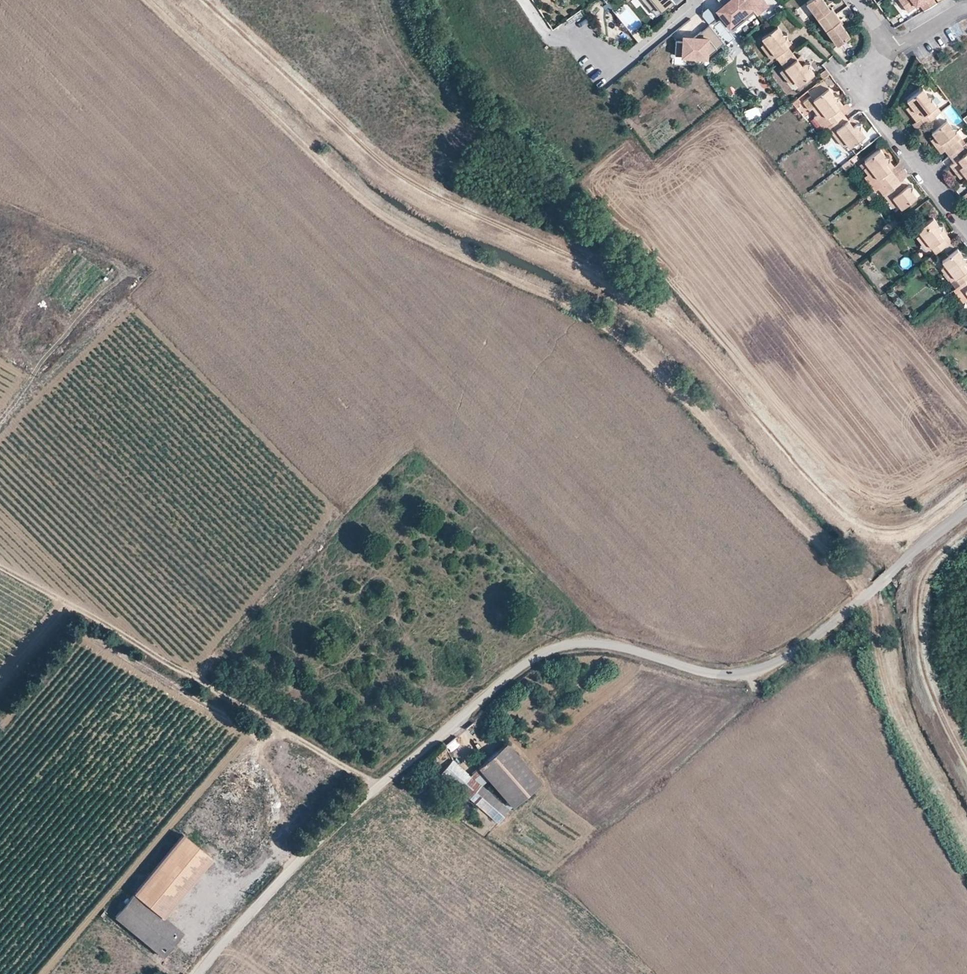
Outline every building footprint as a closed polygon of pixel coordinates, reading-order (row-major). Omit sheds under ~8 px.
[(654,16),(656,14),(651,8),(653,7),(647,0),(641,0),(654,16)] [(653,7),(651,8),(656,14),(668,4),(667,2),(670,0),(647,0),(653,7)] [(755,13),(767,3),(764,0),(719,0),(721,3),(717,6),(721,10),(719,12),(728,23),(749,5),(752,9),(755,13)] [(835,40),(848,31),(837,16),(839,15),(830,3),(828,4),(825,0),(807,0),(825,24),(824,25),(835,40)] [(933,0),(900,0),(908,13),(920,5),(925,13),(936,5),(933,0)] [(752,9),(749,5),(728,23),(731,26),(752,9)] [(791,33),(798,27),(783,8),(775,14),(791,33)] [(705,54),(723,40),(708,22),(700,30),(680,29),(680,37),(675,37),(673,51),(705,54)] [(778,58),(791,49),(786,43),(782,37),(785,34),(785,30),(781,30),(776,22),(760,34),(764,39),(760,42),(765,49),(773,44),(777,49),(774,52),(778,58)] [(773,44),(765,49),(769,55),(774,52),(777,49),(773,44)] [(791,49),(778,58),(783,64),(787,62),(791,68),(784,73),(789,80),(794,77),(797,81),(813,70),(808,63),(808,59),(804,58),(800,61),(795,55),(791,49)] [(795,55),(800,61),(804,58),(799,52),(795,55)] [(784,73),(791,68),(787,62),(783,64),(779,67),(784,73)] [(821,78),(806,90),(810,95),(813,99),(828,87),(821,78)] [(833,94),(828,87),(813,99),(810,95),(803,101),(809,110),(811,108),(816,114),(824,108),(829,114),(825,117),(830,123),(843,113),(838,107),(841,104),(837,98),(837,94),(833,94)] [(923,123),(936,113),(932,108),(927,101),(931,98),(931,95),(927,94),(922,88),(906,100),(909,105),(905,108),(910,114),(917,109),(922,115),(919,118),(923,123)] [(927,101),(932,108),(936,105),(931,98),(927,101)] [(841,104),(838,107),(843,113),(850,107),(845,101),(841,104)] [(824,108),(816,114),(821,120),(825,117),(829,114),(824,108)] [(917,109),(910,114),(915,121),(919,118),(922,115),(917,109)] [(843,113),(830,123),(835,129),(838,126),(842,132),(835,138),(841,145),(845,142),(848,146),(865,134),(860,127),(859,123),(855,122),(852,125),(847,119),(843,113)] [(948,155),(960,146),(959,144),(951,134),(955,131),(955,127),(951,126),(946,120),(930,132),(934,136),(930,140),(935,146),(942,141),(947,147),(944,149),(948,155)] [(835,138),(842,132),(838,126),(835,129),(831,132),(835,138)] [(951,134),(959,144),(963,141),(955,131),(951,134)] [(942,141),(935,146),(940,152),(944,149),(947,147),(942,141)] [(948,155),(953,162),(957,159),(961,164),(954,170),(959,178),(964,174),(966,179),(966,178),(966,154),(965,152),(960,146),(948,155)] [(881,184),(894,174),(889,168),(885,162),(889,160),(888,156),(884,155),(879,148),(863,160),(867,165),(863,169),(868,176),(876,170),(880,175),(877,178),(881,184)] [(954,170),(961,164),(957,159),(953,162),(949,165),(954,170)] [(893,166),(889,168),(894,174),(901,168),(897,162),(893,166)] [(901,168),(894,174),(899,180),(902,178),(906,175),(901,168)] [(876,170),(868,176),(872,181),(877,178),(880,175),(876,170)] [(894,174),(881,184),(886,190),(889,187),(894,194),(886,200),(892,207),(896,203),(900,208),(915,195),(911,189),(911,185),(907,184),(903,186),(899,180),(894,174)] [(899,180),(903,186),(907,184),(902,178),(899,180)] [(886,200),(894,194),(889,187),(886,190),(882,194),(886,200)] [(935,252),(951,240),(941,228),(941,224),(937,224),(932,217),(916,229),(920,233),(916,237),(921,244),(929,238),(933,243),(930,246),(935,252)] [(929,238),(921,244),(925,249),(930,246),(933,243),(929,238)] [(966,277),(966,268),(962,262),(966,260),(966,255),(962,255),(956,248),(941,260),(945,266),(941,269),(946,276),(953,270),(958,276),(955,278),(959,284),(966,277)] [(953,270),(946,276),(950,281),(955,278),(958,276),(953,270)] [(504,740),(475,766),(509,805),(539,780),(504,740)] [(508,808),(451,758),(440,772),(496,821),(508,808)] [(114,916),(163,957),(182,933),(163,917),(211,857),(183,833),(134,893),(114,916)]
